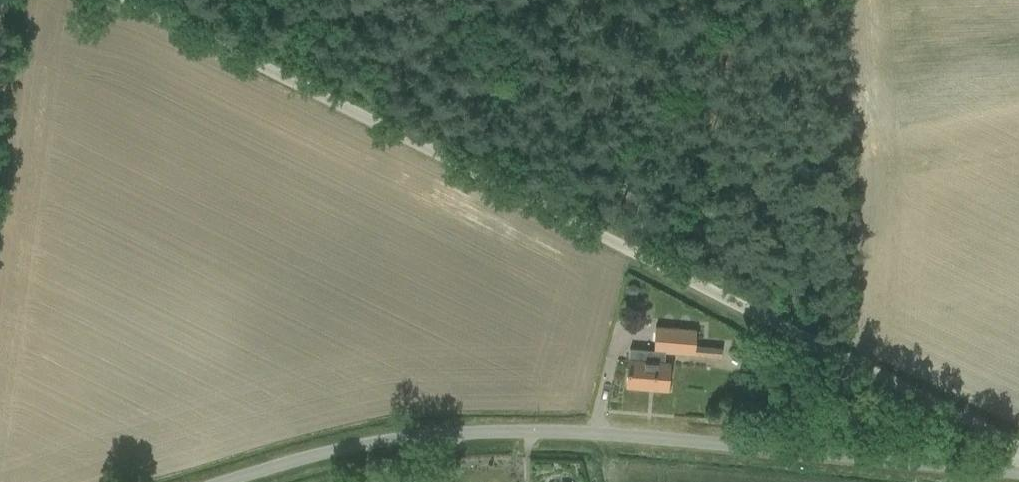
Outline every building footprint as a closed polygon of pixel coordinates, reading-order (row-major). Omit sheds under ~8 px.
[(627,295),(631,296),(635,294),(637,290),(635,286),(630,285),(626,287),(625,291),(627,295)] [(629,348),(626,385),(666,389),(668,364),(663,363),(664,352),(720,356),(721,348),(694,346),(696,329),(655,326),(653,350),(629,348)]
